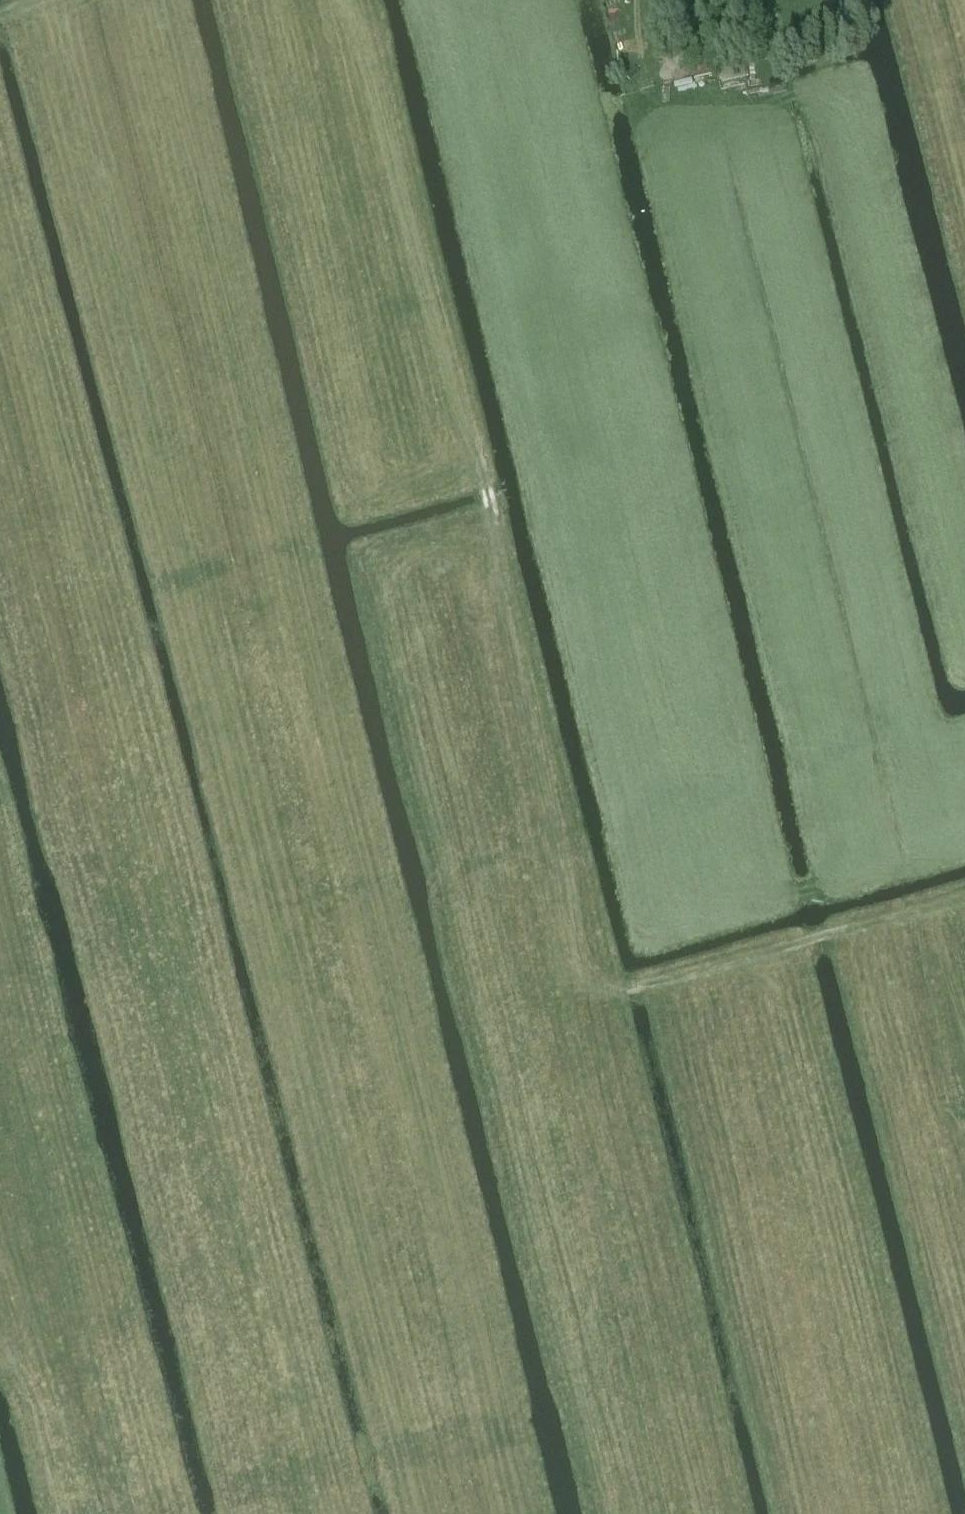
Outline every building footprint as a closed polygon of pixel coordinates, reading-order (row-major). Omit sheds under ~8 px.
[(743,66),(721,72),(723,81),(746,76),(743,66)]
